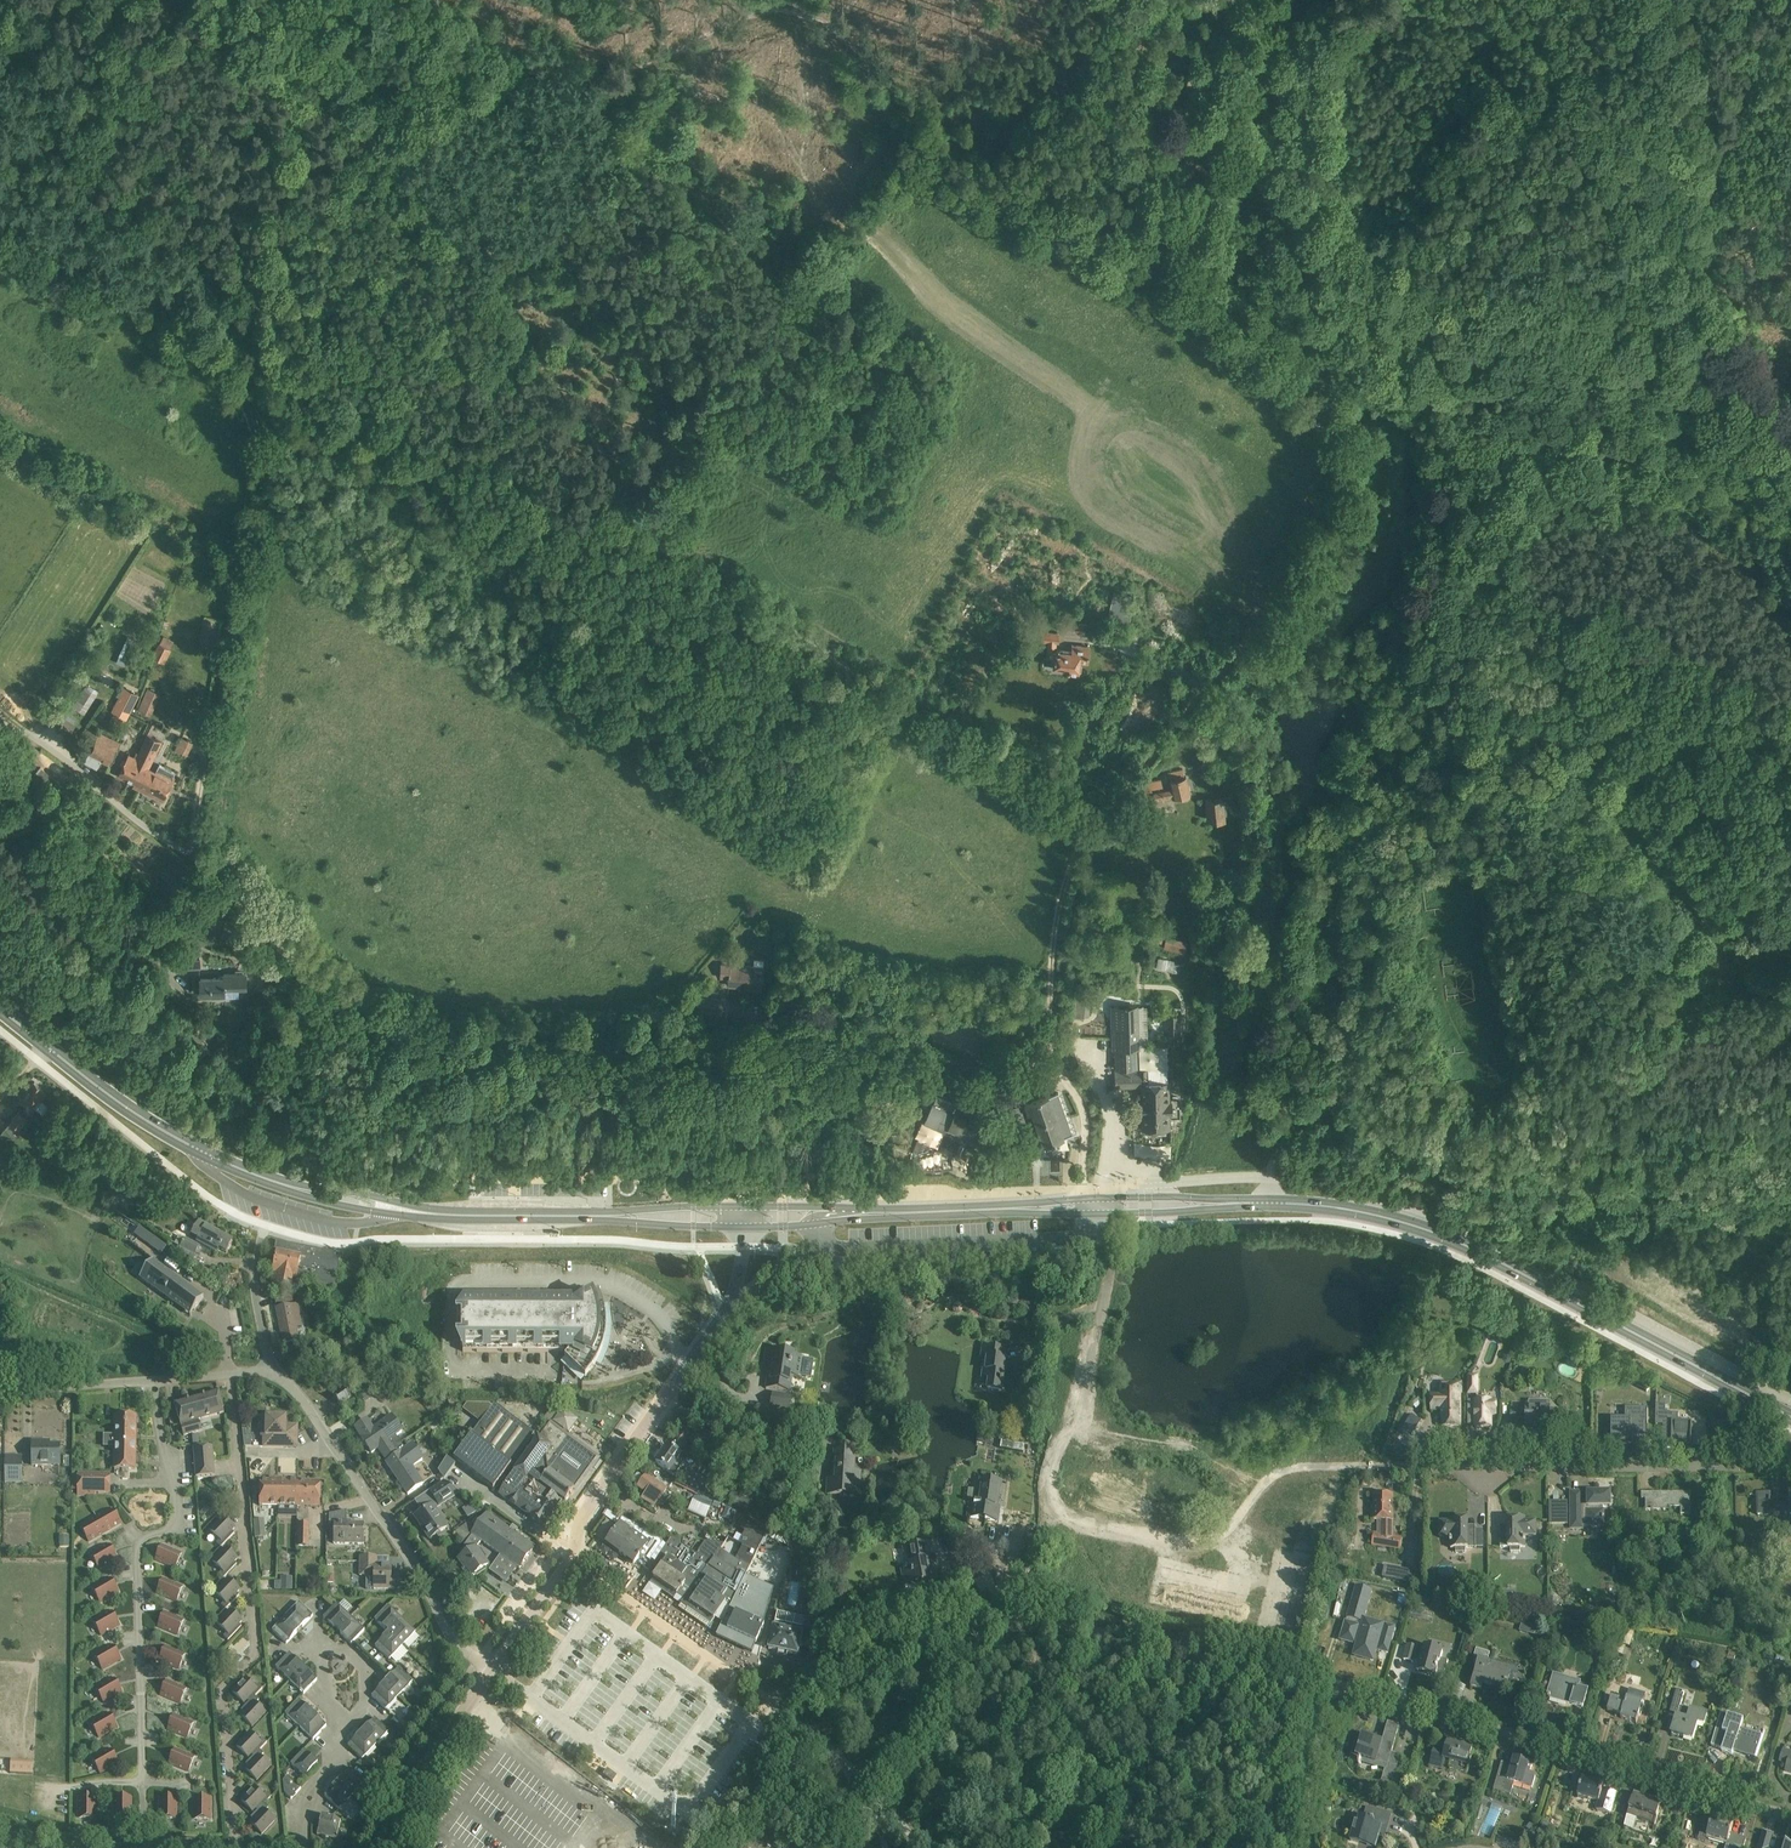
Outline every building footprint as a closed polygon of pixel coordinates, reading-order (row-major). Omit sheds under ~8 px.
[(1114,593),(1109,619),(1128,623),(1134,597),(1114,593)] [(1089,646),(1077,645),(1059,644),(1060,633),(1043,632),(1042,641),(1049,641),(1047,656),(1052,656),(1052,663),(1054,663),(1054,666),(1068,667),(1068,673),(1078,674),(1079,661),(1087,662),(1089,646)] [(159,644),(152,657),(164,664),(172,650),(170,649),(174,641),(164,636),(159,644)] [(108,659),(118,663),(126,644),(117,640),(108,659)] [(134,646),(127,643),(121,656),(128,659),(134,646)] [(88,682),(73,707),(85,714),(100,690),(88,682)] [(138,709),(151,715),(161,694),(148,687),(138,709)] [(123,688),(112,709),(128,717),(139,696),(123,688)] [(47,704),(39,718),(50,724),(58,710),(47,704)] [(69,735),(78,722),(68,716),(60,728),(69,735)] [(100,732),(85,762),(97,768),(101,760),(110,764),(121,742),(100,732)] [(176,749),(189,755),(195,741),(182,735),(176,749)] [(153,761),(158,751),(163,742),(149,736),(139,753),(137,752),(135,757),(129,754),(118,774),(139,785),(145,773),(143,772),(146,767),(150,759),(151,760),(153,761)] [(147,767),(151,760),(150,759),(146,767),(143,772),(145,773),(139,785),(147,789),(145,792),(163,801),(175,777),(174,776),(175,772),(159,764),(156,771),(147,767)] [(1190,793),(1187,781),(1186,775),(1184,776),(1183,769),(1168,772),(1170,779),(1168,780),(1170,787),(1163,789),(1161,779),(1143,784),(1148,802),(1173,796),(1173,797),(1190,793)] [(1225,818),(1225,814),(1224,798),(1205,800),(1207,819),(1225,818)] [(1160,947),(1161,937),(1148,935),(1146,945),(1160,947)] [(1187,941),(1167,936),(1163,948),(1185,953),(1187,941)] [(191,955),(192,969),(201,969),(201,958),(200,959),(200,954),(191,955)] [(1159,958),(1158,968),(1177,971),(1179,962),(1159,958)] [(746,968),(729,967),(729,964),(721,963),(721,978),(729,978),(728,985),(744,986),(744,989),(762,990),(763,967),(746,966),(746,968)] [(225,987),(247,987),(246,973),(224,974),(224,977),(200,978),(201,994),(225,993),(225,987)] [(1092,992),(1076,991),(1073,1014),(1089,1016),(1092,992)] [(721,1017),(722,1002),(723,998),(699,996),(698,1016),(721,1017)] [(1137,1006),(1111,1007),(1112,1049),(1139,1048),(1137,1006)] [(1166,1020),(1167,1033),(1181,1033),(1181,1020),(1180,1015),(1166,1015),(1166,1020)] [(1169,1128),(1169,1116),(1179,1116),(1178,1098),(1170,1099),(1169,1082),(1168,1082),(1167,1069),(1114,1071),(1115,1088),(1143,1087),(1144,1104),(1141,1104),(1141,1114),(1142,1114),(1143,1129),(1169,1128)] [(988,1071),(988,1075),(988,1082),(1001,1082),(1001,1071),(992,1071),(988,1071)] [(31,1112),(46,1094),(41,1089),(42,1087),(34,1081),(19,1100),(27,1106),(25,1107),(26,1108),(22,1113),(19,1110),(5,1128),(17,1137),(23,1130),(19,1127),(27,1117),(26,1116),(30,1111),(31,1112)] [(888,1086),(874,1092),(881,1106),(883,1105),(885,1108),(896,1104),(888,1086)] [(1063,1136),(1073,1133),(1058,1093),(1050,1096),(1049,1095),(1037,1099),(1034,1100),(1009,1109),(1015,1125),(1017,1124),(1020,1134),(1018,1135),(1020,1140),(1016,1142),(1018,1149),(1033,1144),(1034,1147),(1043,1144),(1044,1144),(1064,1137),(1063,1136)] [(978,1145),(986,1125),(975,1120),(980,1110),(959,1101),(958,1105),(936,1096),(925,1122),(947,1132),(949,1127),(970,1136),(968,1140),(978,1145)] [(956,1153),(957,1152),(926,1139),(927,1136),(920,1133),(914,1146),(912,1158),(915,1159),(914,1166),(916,1166),(930,1168),(943,1167),(953,1166),(951,1156),(952,1156),(953,1155),(955,1154),(956,1153)] [(1136,1144),(1135,1155),(1172,1156),(1172,1145),(1136,1144)] [(195,1198),(188,1195),(183,1203),(190,1207),(195,1198)] [(233,1242),(218,1234),(199,1224),(192,1235),(199,1239),(197,1242),(218,1253),(220,1250),(227,1253),(233,1242)] [(166,1246),(153,1236),(148,1243),(161,1253),(166,1246)] [(185,1238),(178,1251),(193,1259),(200,1246),(185,1238)] [(334,1258),(335,1253),(279,1242),(273,1274),(274,1274),(274,1275),(262,1273),(262,1275),(261,1275),(260,1281),(261,1281),(260,1282),(272,1284),(291,1288),(293,1278),(334,1286),(340,1259),(334,1258)] [(204,1297),(153,1260),(140,1278),(174,1303),(178,1298),(194,1310),(204,1297)] [(908,1293),(891,1291),(890,1303),(907,1304),(908,1293)] [(275,1296),(276,1304),(276,1305),(294,1302),(292,1293),(275,1296)] [(601,1298),(598,1293),(573,1305),(570,1300),(470,1300),(470,1306),(461,1306),(461,1316),(462,1316),(462,1336),(456,1336),(457,1340),(463,1354),(475,1354),(486,1354),(513,1353),(526,1353),(551,1353),(569,1353),(565,1357),(577,1369),(585,1377),(591,1371),(596,1363),(601,1366),(606,1356),(609,1346),(611,1336),(612,1325),(611,1314),(609,1304),(603,1305),(603,1303),(601,1298)] [(810,1303),(820,1302),(819,1295),(809,1296),(810,1303)] [(961,1304),(961,1303),(960,1303),(959,1303),(958,1302),(957,1302),(956,1302),(956,1303),(955,1303),(954,1303),(954,1304),(953,1304),(953,1305),(952,1305),(952,1306),(952,1307),(952,1308),(952,1309),(952,1310),(953,1310),(953,1311),(954,1312),(955,1312),(955,1313),(956,1313),(957,1313),(958,1313),(959,1313),(960,1312),(961,1312),(961,1311),(962,1311),(962,1310),(962,1309),(963,1309),(963,1308),(963,1307),(962,1306),(962,1305),(961,1304)] [(277,1308),(284,1344),(298,1341),(295,1321),(301,1320),(298,1304),(277,1308)] [(1508,1305),(1505,1311),(1504,1314),(1502,1316),(1513,1321),(1514,1318),(1518,1310),(1508,1305)] [(1440,1327),(1440,1340),(1452,1340),(1452,1327),(1440,1327)] [(1527,1338),(1525,1347),(1537,1350),(1540,1341),(1527,1338)] [(1004,1380),(1008,1350),(983,1348),(982,1357),(985,1357),(982,1380),(989,1381),(988,1389),(999,1390),(999,1391),(1009,1392),(1010,1381),(1004,1380)] [(766,1387),(766,1388),(791,1391),(793,1382),(789,1382),(790,1375),(811,1378),(814,1359),(804,1358),(804,1357),(785,1354),(785,1351),(766,1350),(765,1360),(772,1361),(768,1387),(766,1387)] [(608,1351),(602,1370),(614,1374),(620,1355),(608,1351)] [(1469,1376),(1469,1393),(1477,1393),(1477,1376),(1469,1376)] [(1460,1415),(1460,1393),(1460,1382),(1442,1382),(1442,1393),(1442,1396),(1431,1396),(1431,1410),(1442,1410),(1442,1427),(1460,1427),(1460,1415)] [(334,1397),(340,1405),(351,1398),(345,1389),(334,1397)] [(187,1422),(180,1424),(182,1436),(202,1431),(199,1419),(224,1413),(218,1390),(197,1396),(199,1404),(196,1405),(197,1411),(185,1414),(187,1422)] [(774,1393),(772,1410),(791,1412),(793,1395),(774,1393)] [(175,1403),(180,1424),(187,1422),(185,1414),(197,1411),(196,1405),(199,1404),(197,1396),(175,1403)] [(704,1396),(697,1405),(702,1409),(709,1400),(704,1396)] [(1423,1403),(1419,1397),(1412,1403),(1416,1409),(1423,1403)] [(1497,1415),(1497,1402),(1491,1402),(1491,1400),(1475,1400),(1475,1427),(1491,1427),(1491,1415),(1497,1415)] [(1551,1407),(1548,1407),(1548,1401),(1529,1401),(1529,1407),(1526,1407),(1526,1409),(1511,1409),(1511,1423),(1526,1423),(1526,1427),(1550,1427),(1550,1426),(1558,1426),(1558,1410),(1551,1410),(1551,1407)] [(453,1461),(493,1490),(534,1433),(494,1403),(492,1407),(481,1422),(453,1461)] [(463,1409),(481,1422),(492,1407),(490,1406),(467,1404),(463,1409)] [(1649,1406),(1626,1406),(1626,1417),(1612,1417),(1612,1440),(1639,1440),(1640,1421),(1648,1421),(1649,1406)] [(1690,1446),(1691,1421),(1677,1421),(1677,1413),(1656,1413),(1655,1427),(1663,1427),(1662,1446),(1690,1446)] [(135,1469),(136,1433),(136,1416),(115,1416),(115,1469),(135,1469)] [(264,1436),(264,1447),(285,1447),(286,1443),(297,1444),(298,1426),(286,1426),(286,1417),(267,1417),(266,1436),(264,1436)] [(400,1444),(395,1436),(401,1432),(392,1417),(374,1429),(368,1420),(355,1428),(372,1453),(379,1448),(384,1455),(400,1444)] [(568,1432),(575,1423),(566,1417),(560,1426),(568,1432)] [(711,1438),(696,1427),(686,1420),(677,1432),(678,1433),(671,1442),(681,1449),(687,1440),(702,1451),(711,1438)] [(600,1457),(570,1435),(551,1422),(539,1438),(518,1468),(561,1499),(565,1502),(574,1490),(575,1491),(584,1479),(600,1457)] [(726,1432),(718,1445),(730,1452),(734,1444),(733,1444),(736,1440),(730,1437),(731,1435),(726,1432)] [(244,1437),(245,1447),(252,1447),(251,1436),(244,1437)] [(60,1466),(60,1445),(50,1445),(50,1441),(33,1441),(33,1466),(60,1466)] [(422,1485),(411,1468),(422,1461),(412,1445),(405,1450),(400,1444),(384,1455),(388,1461),(387,1462),(408,1494),(422,1485)] [(686,1459),(668,1446),(662,1453),(660,1452),(657,1453),(654,1457),(654,1460),(656,1461),(656,1462),(675,1476),(684,1463),(686,1459)] [(194,1448),(196,1478),(215,1476),(213,1447),(194,1448)] [(854,1471),(855,1452),(835,1451),(833,1481),(828,1481),(828,1495),(861,1496),(862,1471),(854,1471)] [(7,1458),(7,1457),(5,1457),(5,1483),(22,1483),(22,1466),(6,1466),(6,1458),(7,1458)] [(556,1506),(561,1499),(518,1468),(499,1494),(544,1527),(556,1510),(552,1506),(554,1504),(556,1506)] [(110,1493),(110,1475),(78,1474),(78,1492),(110,1493)] [(667,1490),(656,1482),(646,1475),(638,1487),(646,1493),(642,1499),(654,1508),(667,1490)] [(997,1506),(1001,1481),(980,1477),(976,1503),(968,1502),(966,1516),(997,1521),(999,1506),(997,1506)] [(279,1506),(279,1481),(260,1481),(260,1505),(279,1506)] [(297,1506),(297,1482),(279,1481),(279,1506),(297,1506)] [(751,1488),(740,1481),(730,1496),(736,1500),(733,1506),(745,1512),(753,1498),(747,1496),(751,1488)] [(297,1506),(320,1507),(321,1482),(297,1482),(297,1506)] [(447,1528),(434,1508),(457,1493),(459,1495),(460,1494),(454,1490),(454,1489),(451,1487),(444,1482),(416,1500),(417,1501),(424,1511),(415,1517),(430,1539),(447,1528)] [(708,1485),(704,1493),(714,1497),(717,1489),(708,1485)] [(1758,1494),(1758,1515),(1790,1514),(1790,1489),(1789,1489),(1790,1503),(1770,1504),(1770,1494),(1758,1494)] [(1661,1493),(1642,1493),(1642,1499),(1645,1499),(1645,1510),(1669,1510),(1669,1507),(1681,1507),(1681,1515),(1691,1514),(1691,1493),(1683,1493),(1683,1494),(1679,1494),(1679,1492),(1667,1493),(1667,1494),(1662,1494),(1661,1493)] [(1603,1505),(1610,1505),(1610,1493),(1588,1493),(1588,1502),(1581,1502),(1581,1493),(1571,1493),(1572,1528),(1581,1528),(1581,1525),(1589,1525),(1603,1525),(1603,1520),(1605,1520),(1605,1516),(1603,1516),(1603,1505)] [(1393,1535),(1394,1495),(1374,1495),(1374,1517),(1377,1517),(1377,1532),(1376,1531),(1373,1544),(1400,1550),(1403,1537),(1393,1535)] [(696,1496),(693,1501),(690,1504),(708,1512),(713,1503),(696,1496)] [(121,1522),(117,1514),(113,1508),(97,1517),(105,1532),(121,1522)] [(603,1515),(608,1518),(612,1512),(607,1509),(603,1515)] [(332,1542),(364,1544),(364,1525),(351,1524),(352,1521),(347,1521),(347,1511),(329,1513),(329,1520),(333,1520),(332,1542)] [(207,1518),(203,1514),(199,1518),(204,1522),(207,1518)] [(520,1568),(535,1547),(487,1514),(480,1523),(472,1535),(470,1538),(479,1544),(481,1541),(520,1568)] [(324,1535),(324,1515),(315,1516),(316,1535),(324,1535)] [(216,1543),(221,1547),(234,1533),(232,1530),(235,1527),(223,1516),(210,1530),(220,1540),(216,1543)] [(1476,1526),(1468,1526),(1468,1519),(1466,1519),(1466,1516),(1457,1516),(1457,1519),(1451,1519),(1451,1522),(1440,1522),(1440,1537),(1451,1537),(1451,1548),(1456,1548),(1456,1553),(1466,1553),(1466,1548),(1476,1548),(1476,1526)] [(1500,1525),(1500,1529),(1500,1548),(1511,1548),(1511,1552),(1520,1552),(1520,1548),(1525,1548),(1525,1536),(1536,1536),(1536,1521),(1525,1521),(1525,1519),(1518,1519),(1518,1516),(1510,1516),(1510,1519),(1508,1519),(1508,1525),(1500,1525)] [(1567,1516),(1550,1516),(1550,1524),(1567,1524),(1567,1516)] [(89,1541),(105,1532),(97,1517),(81,1527),(89,1541)] [(255,1538),(266,1538),(264,1519),(253,1520),(255,1538)] [(624,1519),(620,1524),(607,1541),(620,1551),(619,1553),(621,1551),(629,1540),(644,1551),(641,1555),(649,1560),(663,1541),(655,1536),(624,1519)] [(760,1545),(764,1535),(767,1529),(754,1522),(752,1529),(746,1544),(757,1550),(760,1545)] [(299,1547),(310,1547),(310,1523),(299,1523),(299,1547)] [(61,1536),(61,1547),(70,1548),(70,1536),(61,1536)] [(1593,1549),(1592,1536),(1581,1537),(1582,1549),(1593,1549)] [(477,1548),(479,1544),(470,1538),(465,1544),(472,1550),(458,1559),(465,1569),(468,1567),(473,1575),(469,1578),(469,1579),(489,1565),(477,1548)] [(801,1541),(783,1539),(791,1557),(805,1556),(801,1541)] [(644,1551),(629,1540),(621,1551),(619,1553),(634,1564),(641,1555),(644,1551)] [(118,1558),(111,1546),(109,1543),(91,1554),(99,1569),(118,1558)] [(900,1565),(904,1584),(904,1583),(921,1580),(922,1582),(937,1579),(934,1566),(930,1567),(926,1543),(907,1547),(910,1563),(900,1565)] [(162,1544),(156,1558),(156,1560),(176,1568),(182,1553),(162,1544)] [(724,1545),(706,1546),(696,1560),(694,1558),(679,1548),(679,1546),(666,1546),(647,1574),(653,1578),(650,1582),(651,1583),(660,1589),(673,1598),(676,1594),(677,1595),(681,1589),(682,1589),(683,1587),(689,1591),(689,1592),(707,1567),(721,1550),(724,1545)] [(755,1556),(756,1552),(742,1545),(735,1560),(721,1550),(707,1567),(689,1592),(689,1591),(680,1604),(678,1607),(708,1628),(710,1624),(711,1624),(726,1603),(730,1606),(739,1587),(755,1556)] [(219,1574),(223,1578),(237,1564),(234,1561),(237,1558),(226,1547),(212,1562),(222,1571),(219,1574)] [(392,1577),(392,1565),(377,1564),(377,1556),(359,1556),(355,1556),(354,1561),(353,1561),(353,1571),(359,1570),(358,1575),(373,1576),(372,1587),(395,1589),(395,1577),(392,1577)] [(744,1608),(756,1580),(765,1561),(755,1556),(739,1587),(730,1606),(716,1636),(752,1652),(764,1625),(763,1625),(766,1619),(744,1608)] [(1005,1565),(997,1567),(1002,1585),(1010,1583),(1005,1565)] [(1383,1578),(1411,1583),(1414,1572),(1385,1567),(1383,1578)] [(119,1591),(112,1579),(111,1577),(92,1588),(100,1602),(119,1591)] [(183,1586),(174,1582),(163,1577),(157,1593),(177,1601),(183,1586)] [(280,1581),(281,1581),(281,1590),(293,1590),(293,1577),(281,1577),(280,1581)] [(224,1602),(221,1605),(226,1610),(239,1595),(237,1593),(240,1590),(228,1579),(215,1593),(224,1602)] [(336,1595),(337,1592),(336,1588),(333,1587),(330,1588),(328,1591),(329,1594),(333,1596),(336,1595)] [(1378,1649),(1383,1632),(1360,1627),(1362,1621),(1363,1622),(1372,1591),(1356,1587),(1346,1623),(1345,1623),(1341,1640),(1351,1642),(1351,1641),(1358,1643),(1356,1649),(1357,1650),(1355,1655),(1373,1660),(1377,1649),(1378,1649)] [(1487,1588),(1472,1588),(1472,1599),(1487,1599),(1487,1588)] [(1512,1602),(1513,1590),(1493,1589),(1492,1601),(1512,1602)] [(458,1592),(453,1596),(457,1603),(463,1599),(458,1592)] [(1427,1599),(1416,1596),(1414,1603),(1425,1606),(1427,1599)] [(1557,1597),(1549,1596),(1549,1609),(1556,1610),(1557,1597)] [(313,1616),(303,1606),(299,1603),(285,1616),(297,1627),(298,1625),(301,1625),(303,1627),(313,1616)] [(340,1627),(351,1617),(336,1603),(323,1617),(334,1628),(336,1626),(339,1626),(340,1627)] [(392,1629),(402,1618),(388,1605),(375,1619),(386,1630),(388,1628),(390,1628),(392,1629)] [(120,1625),(113,1613),(112,1610),(93,1621),(101,1635),(120,1625)] [(229,1641),(232,1637),(242,1626),(239,1624),(242,1621),(231,1610),(217,1624),(227,1633),(224,1636),(229,1641)] [(184,1619),(176,1616),(164,1611),(158,1626),(178,1635),(184,1619)] [(803,1628),(776,1622),(778,1613),(777,1612),(769,1649),(797,1655),(800,1644),(813,1647),(814,1642),(809,1618),(805,1617),(803,1628)] [(295,1628),(297,1627),(285,1616),(272,1630),(287,1644),(297,1633),(295,1628)] [(351,1644),(365,1630),(351,1617),(340,1627),(342,1630),(342,1631),(340,1633),(351,1644)] [(392,1635),(403,1646),(417,1632),(402,1618),(392,1629),(393,1631),(393,1633),(392,1635)] [(676,1637),(682,1627),(672,1621),(666,1631),(676,1637)] [(1378,1649),(1378,1650),(1388,1653),(1395,1628),(1384,1625),(1383,1632),(1378,1649)] [(1544,1629),(1537,1627),(1535,1635),(1542,1637),(1544,1629)] [(1618,1642),(1630,1646),(1634,1632),(1622,1628),(1618,1642)] [(403,1646),(392,1635),(390,1637),(388,1637),(386,1635),(375,1646),(390,1660),(392,1658),(396,1662),(400,1662),(409,1652),(403,1646)] [(121,1658),(114,1647),(113,1644),(94,1655),(103,1669),(121,1658)] [(186,1653),(177,1650),(166,1645),(159,1660),(179,1669),(186,1653)] [(1442,1651),(1425,1646),(1424,1649),(1408,1645),(1404,1660),(1414,1662),(1414,1661),(1421,1663),(1418,1673),(1436,1678),(1437,1672),(1445,1674),(1448,1661),(1440,1659),(1442,1651)] [(1727,1661),(1734,1663),(1736,1653),(1729,1651),(1727,1661)] [(290,1680),(300,1669),(299,1668),(299,1665),(300,1663),(289,1653),(275,1667),(290,1680)] [(1787,1659),(1778,1656),(1776,1663),(1785,1665),(1787,1659)] [(716,1670),(729,1677),(736,1664),(723,1658),(716,1670)] [(1489,1665),(1490,1661),(1479,1658),(1471,1687),(1482,1690),(1484,1682),(1506,1688),(1510,1670),(1489,1665)] [(389,1684),(401,1695),(413,1682),(398,1668),(388,1679),(390,1681),(390,1683),(389,1684)] [(304,1694),(317,1680),(306,1669),(302,1671),(300,1669),(290,1680),(304,1694)] [(1581,1691),(1584,1684),(1553,1676),(1547,1697),(1582,1707),(1586,1692),(1581,1691)] [(123,1692),(116,1680),(114,1677),(96,1688),(104,1702),(123,1692)] [(255,1687),(246,1678),(232,1692),(244,1703),(246,1701),(248,1703),(255,1696),(263,1688),(258,1684),(255,1687)] [(187,1688),(178,1684),(167,1679),(160,1695),(180,1703),(187,1688)] [(386,1709),(401,1695),(389,1684),(386,1687),(385,1687),(382,1685),(372,1696),(386,1709)] [(1637,1723),(1646,1694),(1628,1689),(1626,1698),(1627,1698),(1626,1701),(1611,1697),(1608,1711),(1622,1715),(1621,1718),(1636,1723),(1637,1723)] [(1672,1734),(1693,1740),(1698,1724),(1703,1726),(1706,1714),(1680,1707),(1684,1693),(1675,1691),(1669,1716),(1677,1718),(1672,1734)] [(266,1712),(257,1704),(256,1704),(259,1700),(255,1696),(248,1703),(241,1710),(244,1713),(241,1716),(252,1727),(266,1712)] [(299,1726),(309,1715),(308,1714),(308,1712),(310,1710),(299,1699),(285,1713),(299,1726)] [(118,1726),(111,1714),(109,1712),(91,1723),(99,1737),(118,1726)] [(194,1722),(185,1718),(174,1713),(168,1729),(187,1737),(194,1722)] [(313,1740),(327,1726),(316,1715),(314,1717),(311,1717),(309,1715),(299,1726),(313,1740)] [(1733,1751),(1755,1758),(1761,1737),(1740,1731),(1742,1720),(1725,1715),(1721,1732),(1727,1733),(1722,1751),(1732,1754),(1733,1751)] [(389,1731),(384,1727),(375,1718),(364,1729),(366,1730),(366,1733),(365,1734),(376,1745),(389,1731)] [(1391,1753),(1399,1726),(1388,1723),(1383,1742),(1357,1735),(1351,1759),(1359,1762),(1359,1764),(1361,1765),(1362,1760),(1388,1767),(1384,1782),(1393,1784),(1396,1774),(1401,1756),(1391,1753)] [(260,1742),(259,1741),(250,1732),(237,1746),(248,1757),(251,1755),(253,1757),(260,1750),(267,1742),(263,1738),(260,1742)] [(362,1759),(376,1745),(365,1734),(363,1736),(361,1737),(359,1735),(348,1746),(362,1759)] [(1469,1765),(1474,1748),(1449,1740),(1446,1751),(1435,1748),(1430,1765),(1443,1768),(1445,1760),(1450,1762),(1449,1767),(1467,1773),(1470,1765),(1469,1765)] [(195,1756),(187,1752),(175,1747),(169,1763),(189,1771),(195,1756)] [(119,1762),(112,1750),(111,1748),(92,1759),(100,1773),(119,1762)] [(1784,1748),(1780,1761),(1788,1764),(1786,1771),(1790,1773),(1790,1750),(1784,1748)] [(305,1777),(306,1777),(316,1766),(314,1764),(314,1762),(315,1760),(304,1749),(291,1764),(305,1777)] [(270,1766),(262,1758),(261,1757),(264,1754),(260,1750),(253,1757),(246,1764),(249,1766),(246,1770),(257,1780),(270,1766)] [(639,1758),(629,1750),(625,1756),(634,1764),(639,1758)] [(1532,1788),(1536,1776),(1530,1774),(1533,1765),(1514,1759),(1512,1765),(1502,1762),(1494,1790),(1512,1796),(1515,1783),(1532,1788)] [(11,1766),(11,1773),(32,1774),(33,1767),(11,1766)] [(366,1781),(353,1769),(351,1768),(341,1779),(343,1781),(343,1783),(342,1784),(353,1795),(366,1781)] [(301,1788),(292,1780),(288,1776),(283,1781),(284,1793),(291,1799),(301,1788)] [(1611,1814),(1614,1805),(1617,1793),(1613,1792),(1613,1791),(1607,1789),(1607,1790),(1603,1789),(1604,1785),(1590,1781),(1591,1780),(1584,1778),(1583,1782),(1579,1796),(1598,1801),(1596,1809),(1611,1814)] [(339,1809),(353,1795),(342,1784),(340,1786),(337,1786),(335,1785),(325,1796),(339,1809)] [(266,1792),(263,1795),(254,1787),(241,1801),(252,1812),(256,1808),(258,1810),(265,1804),(271,1796),(266,1792)] [(96,1796),(82,1796),(80,1796),(79,1818),(96,1818),(96,1796)] [(132,1796),(118,1796),(115,1796),(115,1818),(132,1818),(132,1796)] [(1661,1807),(1662,1802),(1640,1796),(1639,1802),(1633,1800),(1624,1827),(1634,1830),(1637,1820),(1655,1826),(1658,1814),(1661,1807)] [(177,1797),(163,1797),(160,1797),(160,1818),(177,1818),(177,1797)] [(211,1797),(197,1797),(194,1797),(194,1819),(211,1819),(211,1797)] [(1488,1801),(1481,1799),(1475,1818),(1481,1820),(1483,1811),(1485,1811),(1488,1801)] [(1483,1820),(1495,1824),(1501,1805),(1490,1801),(1483,1820)] [(275,1820),(267,1812),(266,1811),(269,1807),(265,1804),(258,1810),(251,1817),(254,1820),(251,1823),(262,1834),(275,1820)] [(1392,1815),(1392,1814),(1366,1806),(1363,1817),(1360,1816),(1357,1823),(1355,1823),(1350,1839),(1359,1842),(1360,1839),(1367,1841),(1366,1844),(1375,1847),(1382,1826),(1386,1828),(1385,1829),(1386,1829),(1390,1814),(1392,1815)] [(1746,1838),(1730,1834),(1734,1823),(1706,1815),(1698,1839),(1706,1842),(1707,1839),(1727,1845),(1726,1847),(1744,1847),(1746,1838)] [(341,1820),(329,1817),(326,1817),(325,1819),(323,1821),(321,1820),(317,1835),(336,1839),(341,1820)] [(1532,1821),(1527,1827),(1533,1833),(1539,1827),(1532,1821)] [(1552,1827),(1542,1824),(1539,1835),(1549,1838),(1552,1827)] [(1779,1842),(1778,1844),(1771,1842),(1773,1834),(1764,1832),(1762,1841),(1760,1847),(1790,1847),(1790,1846),(1779,1842)]
